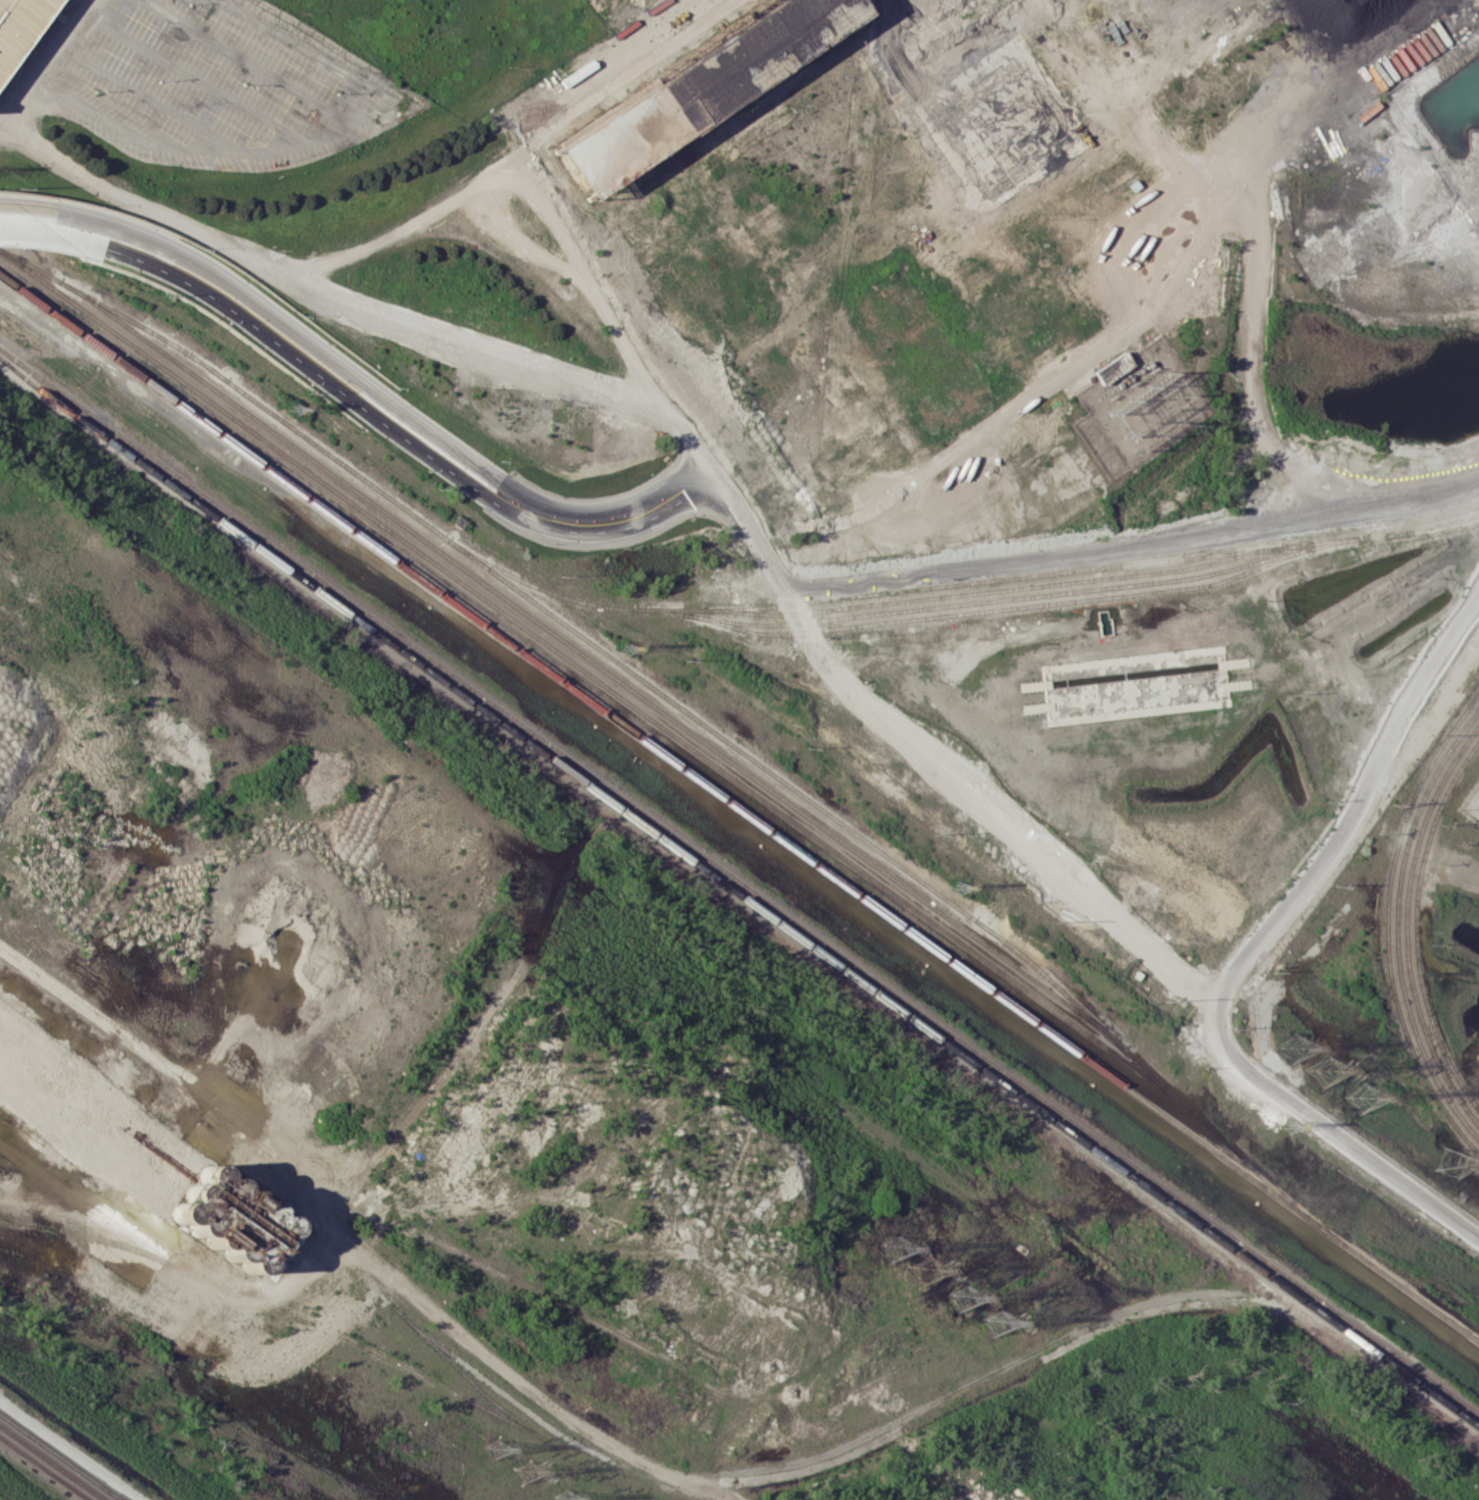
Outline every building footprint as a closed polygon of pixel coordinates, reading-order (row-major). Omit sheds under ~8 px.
[(55,0),(0,77),(0,0),(55,0)] [(551,143),(757,0),(848,0),(856,11),(588,197),(551,143)]
